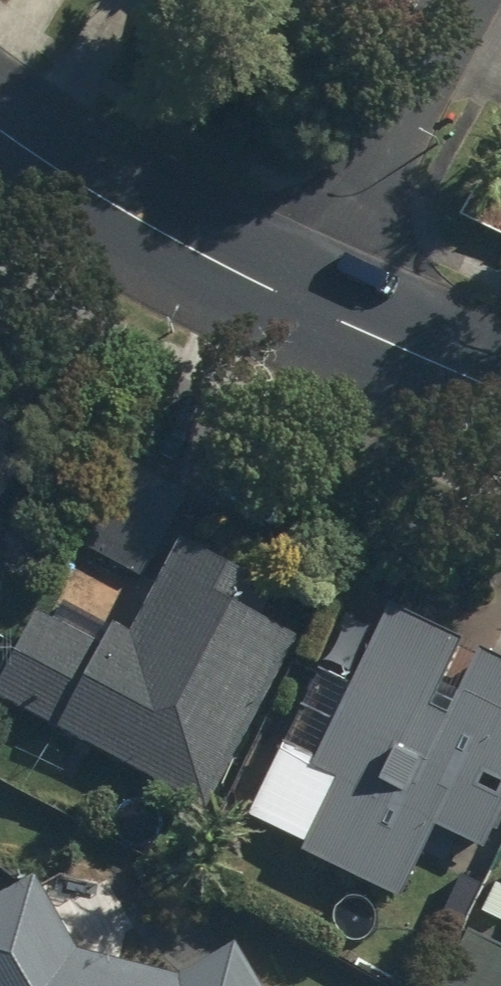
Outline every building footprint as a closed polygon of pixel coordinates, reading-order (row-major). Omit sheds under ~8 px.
[(16,464),(0,455),(0,495),(16,464)] [(189,498),(134,471),(93,554),(148,581),(189,498)] [(0,664),(0,701),(205,810),(297,636),(257,615),(268,594),(176,545),(130,632),(110,622),(99,644),(30,607),(0,664)] [(500,806),(500,660),(484,652),(458,707),(429,693),(454,641),(382,607),(350,677),(318,662),(247,815),(405,889),(435,825),(482,847),(500,806)] [(231,939),(169,979),(72,947),(31,877),(0,895),(0,985),(261,985),(231,939)] [(469,930),(441,985),(500,985),(500,946),(469,930)]
